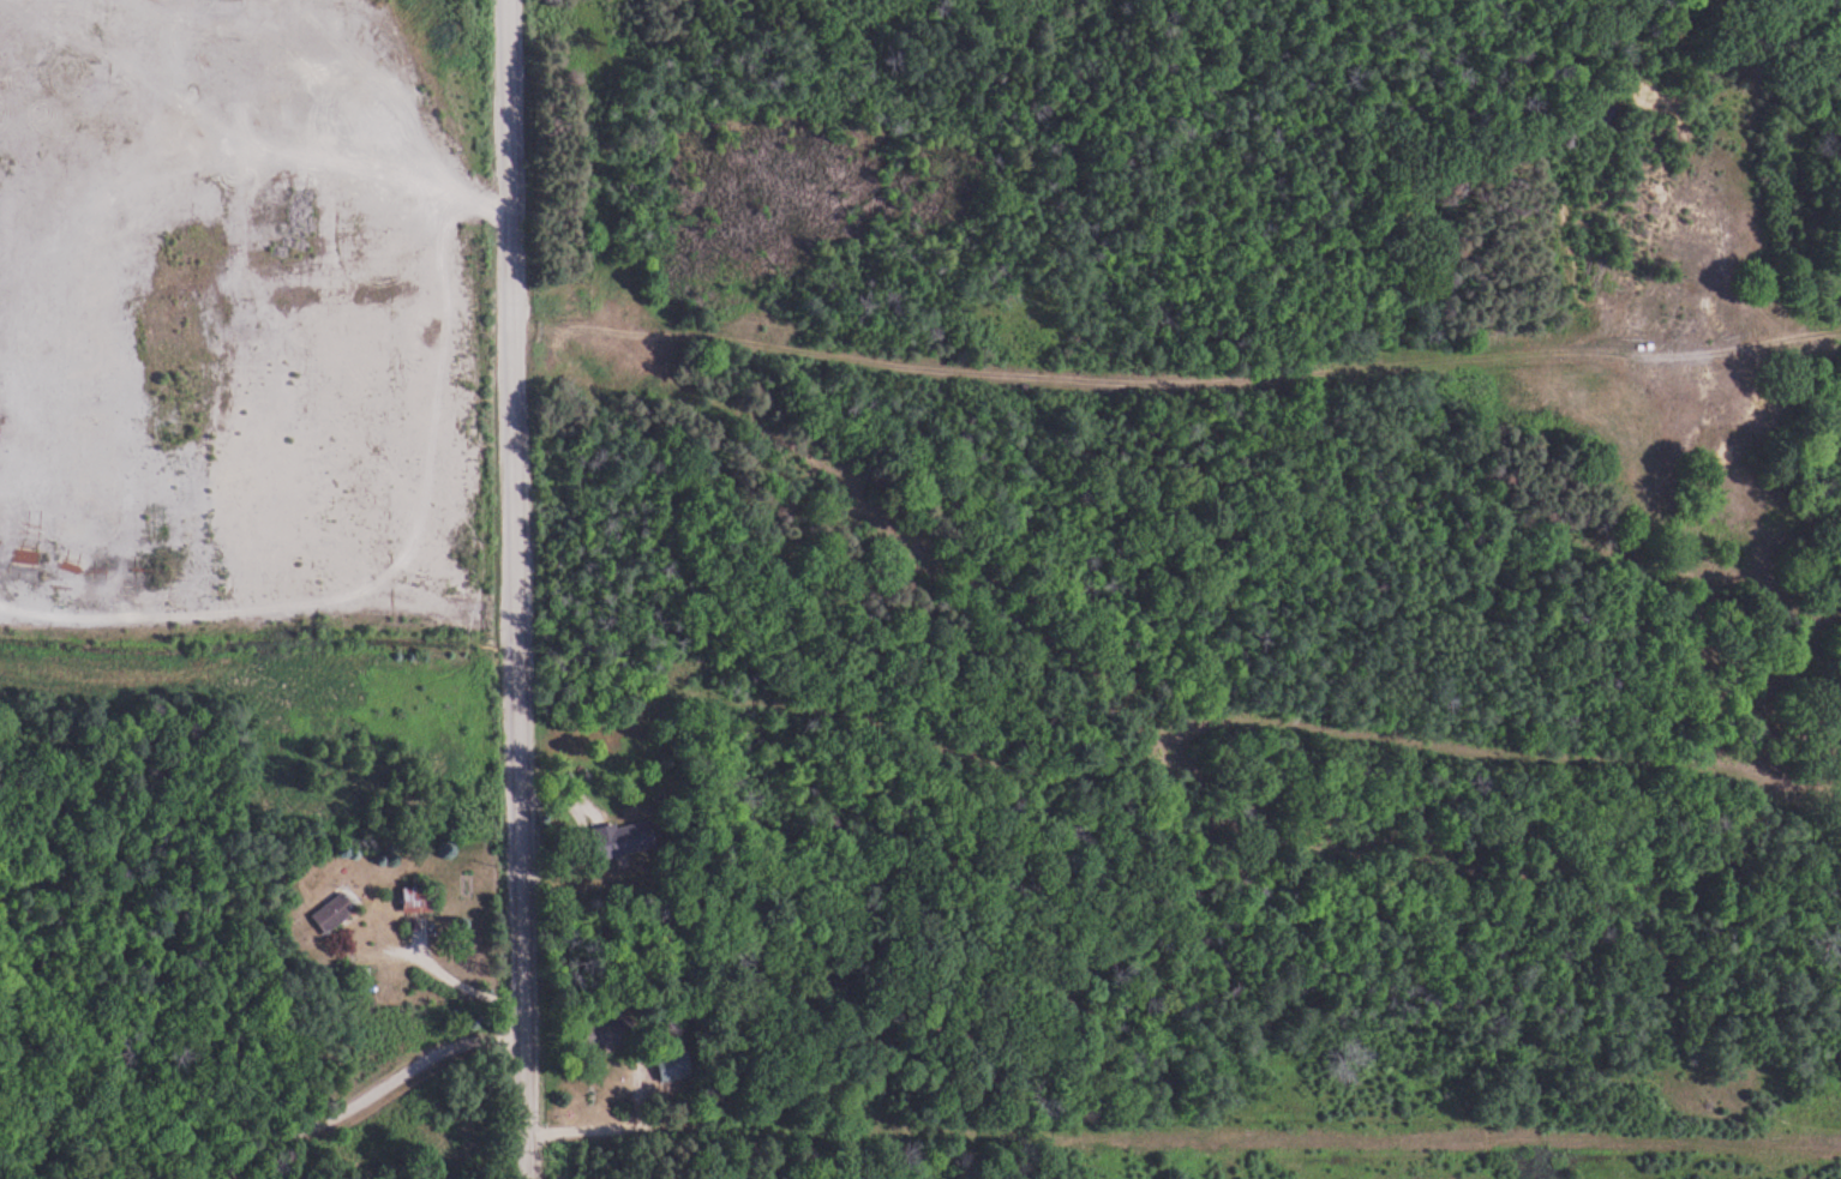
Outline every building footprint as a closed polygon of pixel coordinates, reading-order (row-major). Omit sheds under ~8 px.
[(599,860),(657,850),(652,820),(594,831),(599,860)] [(406,889),(406,914),(436,914),(436,889),(406,889)] [(330,936),(356,910),(340,893),(313,918),(330,936)] [(628,1020),(583,1025),(586,1049),(630,1044),(628,1020)]
